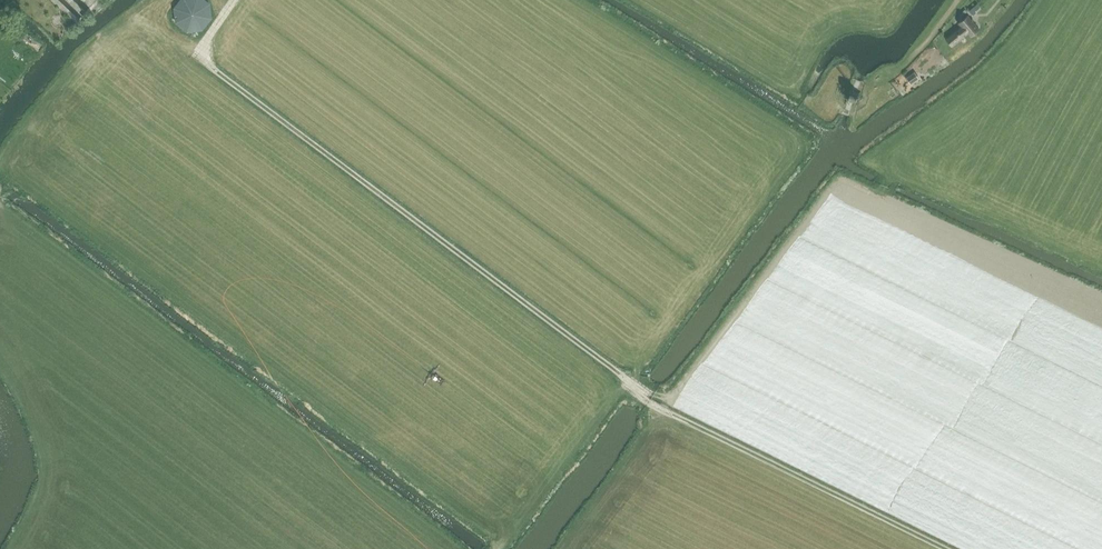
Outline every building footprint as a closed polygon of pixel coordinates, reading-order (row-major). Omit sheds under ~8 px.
[(75,25),(98,0),(49,0),(75,25)] [(174,8),(176,23),(187,32),(203,30),(212,18),(210,3),(206,0),(180,0),(174,8)] [(967,15),(957,23),(959,25),(944,38),(952,47),(968,33),(971,37),(980,29),(967,15)] [(914,71),(906,78),(910,84),(919,78),(915,72),(914,71)] [(846,98),(857,103),(862,92),(851,88),(846,98)]
